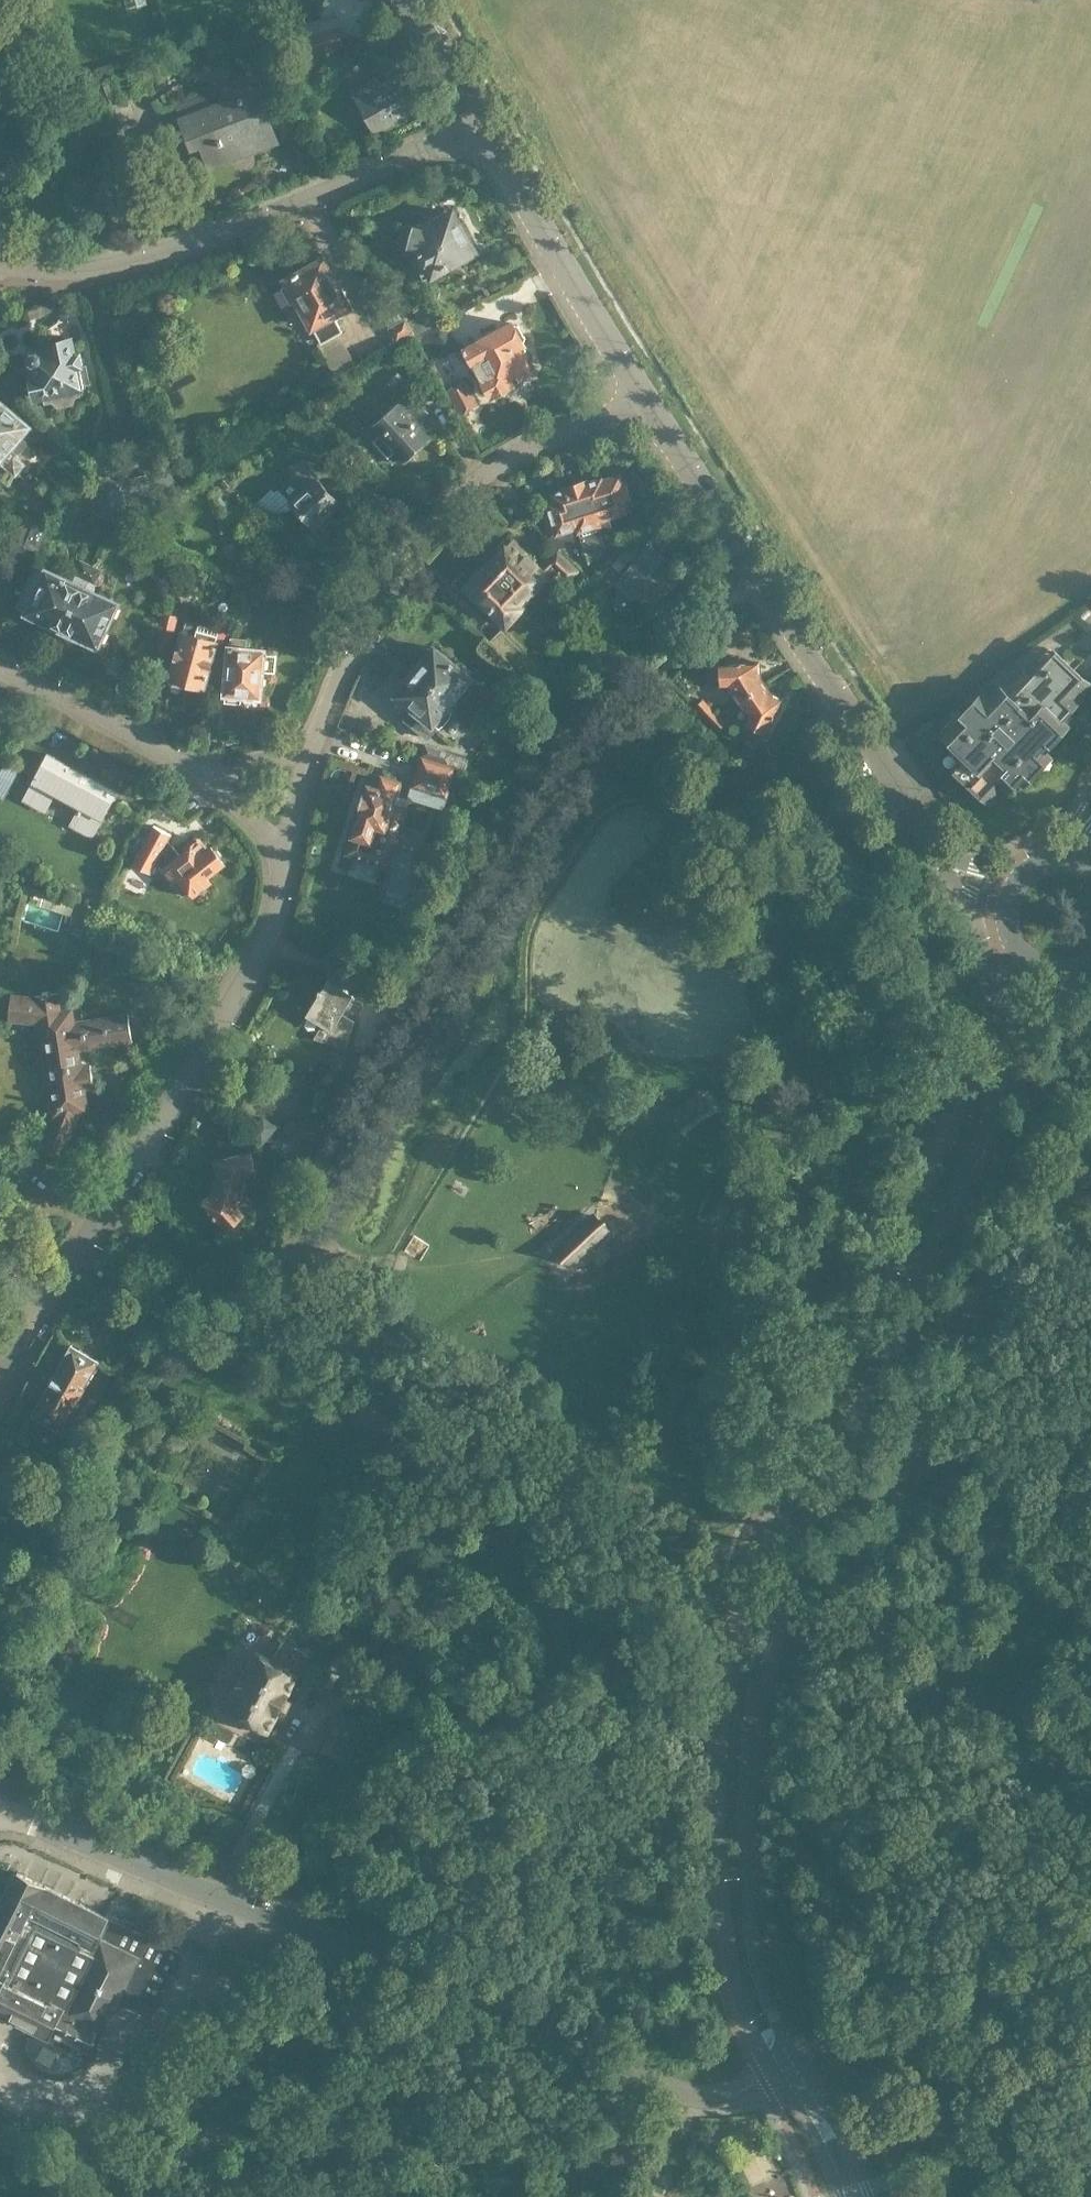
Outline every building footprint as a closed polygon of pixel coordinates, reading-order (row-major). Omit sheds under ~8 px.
[(316,36),(320,52),(344,45),(340,28),(316,36)] [(192,147),(202,143),(210,165),(259,146),(256,137),(275,130),(253,73),(221,85),(222,87),(177,104),(181,114),(180,115),(192,147)] [(381,74),(355,89),(377,132),(422,107),(419,103),(423,99),(425,96),(426,94),(426,92),(426,89),(424,84),(421,80),(418,78),(416,77),(413,77),(409,77),(406,78),(404,75),(387,84),(381,74)] [(400,238),(401,244),(408,246),(408,247),(409,247),(408,250),(424,278),(429,276),(430,277),(476,251),(460,222),(461,219),(458,213),(455,212),(454,211),(453,212),(450,211),(444,214),(443,217),(426,227),(415,224),(415,225),(408,223),(403,226),(400,238)] [(324,259),(321,261),(319,258),(307,265),(309,268),(301,272),(300,271),(293,275),(294,276),(288,279),(291,283),(284,287),(292,303),(295,301),(312,332),(316,330),(323,341),(318,344),(335,373),(356,361),(340,332),(343,330),(336,318),(354,308),(343,287),(342,287),(338,280),(336,281),(324,259)] [(407,317),(406,317),(414,332),(416,334),(419,333),(447,316),(434,293),(424,298),(421,292),(410,298),(413,305),(418,315),(409,320),(407,317)] [(447,316),(419,333),(431,354),(460,339),(447,316)] [(414,332),(406,317),(389,327),(393,335),(397,341),(414,332)] [(475,367),(492,397),(521,380),(532,373),(528,366),(530,365),(528,360),(529,355),(527,350),(528,349),(525,344),(525,343),(527,337),(519,323),(513,322),(513,321),(459,351),(469,368),(473,366),(474,367),(475,367)] [(84,392),(87,391),(82,366),(85,366),(82,351),(76,352),(72,338),(57,341),(58,347),(39,351),(35,349),(29,359),(33,361),(35,371),(30,372),(37,400),(44,398),(45,404),(52,402),(57,408),(74,404),(77,396),(85,395),(84,392)] [(425,380),(409,364),(400,372),(400,371),(389,381),(400,393),(411,383),(416,389),(425,380)] [(480,406),(465,379),(447,389),(462,415),(480,406)] [(19,474),(28,463),(17,454),(18,452),(14,449),(33,427),(0,399),(0,458),(2,459),(3,458),(6,461),(3,465),(6,467),(8,465),(19,474)] [(373,438),(395,462),(406,452),(410,456),(433,435),(421,425),(430,412),(415,403),(410,408),(401,399),(371,426),(378,433),(373,438)] [(34,431),(52,451),(62,443),(44,422),(34,431)] [(0,458),(0,465),(1,464),(17,477),(19,474),(8,465),(6,467),(3,465),(6,461),(3,458),(2,459),(0,458)] [(316,526),(320,522),(324,527),(335,516),(331,512),(342,502),(304,463),(279,486),(290,498),(290,499),(316,526)] [(600,526),(606,546),(616,536),(609,512),(631,505),(628,498),(630,497),(624,476),(622,477),(621,474),(603,480),(602,477),(587,482),(600,526)] [(582,540),(589,563),(596,557),(593,546),(597,545),(592,528),(600,526),(587,482),(587,480),(566,487),(567,489),(582,540)] [(559,547),(582,540),(567,489),(552,493),(554,500),(549,502),(549,504),(532,521),(559,547)] [(11,537),(25,545),(37,522),(23,514),(11,537)] [(37,522),(25,545),(37,551),(49,528),(37,522)] [(504,572),(531,598),(540,588),(546,592),(561,576),(568,582),(580,569),(558,548),(540,568),(512,541),(494,559),(506,570),(504,572)] [(638,595),(652,607),(681,577),(662,559),(665,556),(652,543),(623,572),(611,560),(591,580),(583,572),(578,578),(586,586),(578,595),(591,608),(614,584),(632,602),(638,595)] [(29,611),(64,628),(92,563),(83,558),(73,579),(48,568),(47,570),(36,565),(18,605),(29,610),(29,611)] [(506,570),(494,559),(485,569),(483,568),(467,585),(509,626),(528,605),(526,603),(531,598),(504,572),(506,570)] [(92,563),(64,628),(99,644),(121,598),(95,586),(104,568),(92,563)] [(233,601),(246,604),(249,586),(236,583),(233,601)] [(156,645),(170,649),(178,617),(165,613),(156,645)] [(187,620),(171,680),(173,684),(182,686),(185,685),(186,680),(206,686),(219,637),(218,637),(220,628),(187,620)] [(493,639),(530,676),(540,667),(502,630),(493,639)] [(230,645),(226,693),(227,693),(227,700),(242,701),(242,694),(262,695),(264,669),(276,670),(278,654),(267,653),(267,648),(230,645)] [(417,670),(453,700),(458,693),(464,697),(469,694),(473,688),(476,682),(471,678),(473,676),(436,646),(423,662),(424,662),(417,670)] [(1090,683),(1074,668),(1054,649),(1017,688),(1019,690),(1013,697),(1001,686),(989,699),(982,693),(944,733),(959,748),(947,760),(991,803),(999,795),(1001,797),(1019,778),(1025,782),(1051,754),(1045,748),(1069,723),(1063,717),(1081,698),(1079,696),(1090,683)] [(730,684),(740,699),(765,684),(760,677),(759,661),(720,662),(721,684),(730,684)] [(497,673),(512,686),(519,677),(505,665),(497,673)] [(410,679),(397,694),(415,709),(406,719),(429,737),(438,725),(440,727),(445,724),(450,717),(453,711),(459,704),(453,700),(417,670),(410,679)] [(765,684),(740,699),(750,715),(746,723),(765,732),(783,698),(770,691),(765,684)] [(695,708),(709,721),(719,714),(704,698),(695,708)] [(719,714),(709,721),(719,731),(727,722),(719,714)] [(422,756),(448,765),(452,752),(426,743),(422,756)] [(69,825),(93,837),(118,789),(49,752),(24,800),(46,812),(56,795),(79,807),(69,825)] [(422,756),(413,787),(439,794),(444,777),(453,779),(456,768),(448,765),(422,756)] [(7,794),(19,771),(7,764),(0,776),(0,790),(7,794)] [(348,850),(391,864),(408,806),(396,802),(403,781),(383,774),(379,786),(369,783),(367,790),(365,789),(360,808),(361,808),(348,850)] [(132,845),(125,857),(134,862),(132,864),(150,874),(157,861),(169,876),(185,895),(190,891),(194,897),(213,882),(209,877),(226,864),(222,859),(223,855),(218,849),(214,848),(210,844),(208,846),(201,836),(199,838),(197,837),(195,838),(183,847),(185,849),(179,854),(173,845),(164,852),(163,850),(168,840),(171,834),(154,825),(140,850),(132,845)] [(68,929),(86,934),(94,906),(77,901),(68,929)] [(318,1020),(323,1024),(314,1037),(347,1047),(355,1020),(343,1013),(355,994),(329,978),(322,990),(320,989),(319,992),(320,993),(307,1014),(318,1020)] [(41,1148),(63,1157),(80,1111),(89,1110),(86,1088),(96,1086),(92,1064),(82,1066),(79,1049),(133,1040),(129,1013),(77,1021),(75,1006),(63,1007),(60,991),(50,992),(50,989),(44,990),(44,993),(36,994),(13,991),(9,1019),(39,1023),(45,1060),(44,1060),(47,1076),(48,1076),(54,1116),(41,1148)] [(311,1071),(317,1078),(329,1070),(323,1062),(311,1071)] [(277,1124),(276,1126),(267,1136),(286,1153),(287,1152),(296,1160),(327,1124),(307,1106),(286,1131),(277,1124)] [(267,1136),(276,1126),(265,1117),(253,1131),(264,1140),(267,1136)] [(216,1182),(244,1191),(249,1173),(257,1171),(252,1149),(214,1159),(217,1172),(219,1172),(216,1182)] [(244,1191),(216,1182),(213,1193),(212,1193),(203,1201),(230,1229),(245,1215),(239,1209),(244,1191)] [(271,1209),(281,1212),(288,1195),(278,1191),(271,1209)] [(594,1215),(561,1247),(575,1262),(608,1230),(594,1215)] [(33,1413),(61,1429),(100,1360),(72,1344),(33,1413)] [(117,1621),(132,1630),(138,1618),(123,1610),(117,1621)] [(273,1658),(257,1649),(225,1709),(268,1732),(310,1654),(283,1640),(273,1658)] [(0,1909),(0,2007),(56,2035),(56,2034),(89,2049),(98,2031),(100,2033),(118,1997),(155,2014),(176,1971),(185,1953),(19,1871),(0,1909)]
